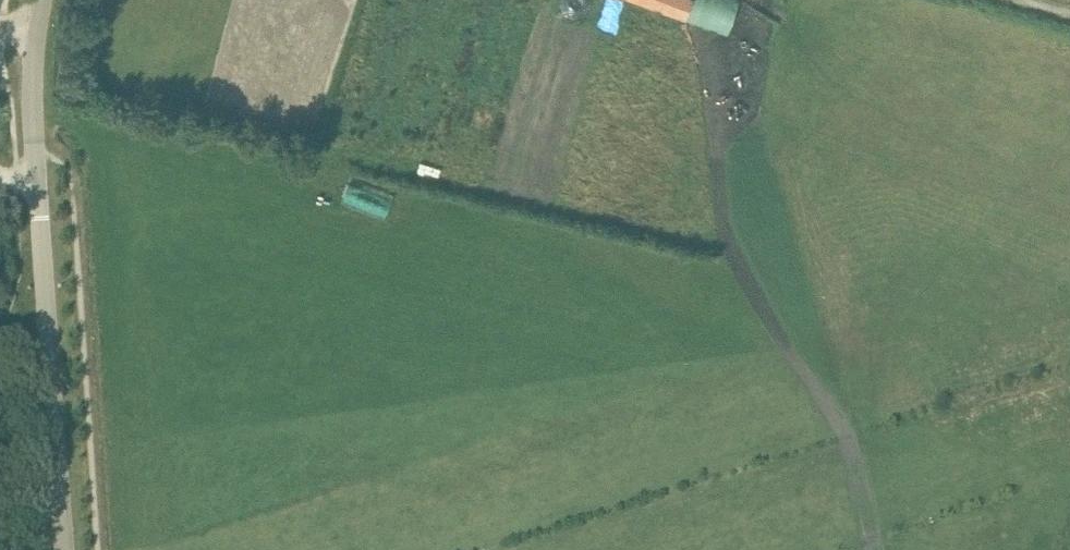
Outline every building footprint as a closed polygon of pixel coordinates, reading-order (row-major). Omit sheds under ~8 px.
[(687,20),(694,0),(631,0),(687,20)]
